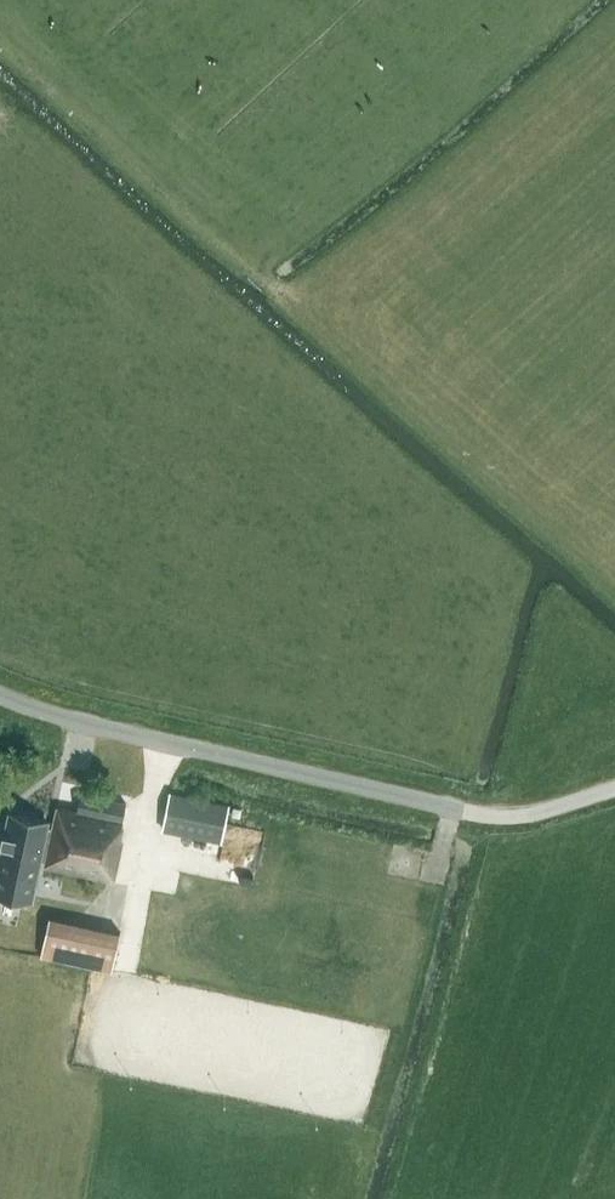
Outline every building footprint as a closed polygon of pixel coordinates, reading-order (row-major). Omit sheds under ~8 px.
[(222,842),(230,805),(171,793),(164,830),(222,842)] [(120,838),(123,821),(127,803),(81,794),(77,811),(57,807),(54,823),(20,815),(10,859),(19,861),(16,877),(39,881),(42,866),(113,881),(122,838),(120,838)] [(113,970),(121,932),(49,917),(41,955),(113,970)]
